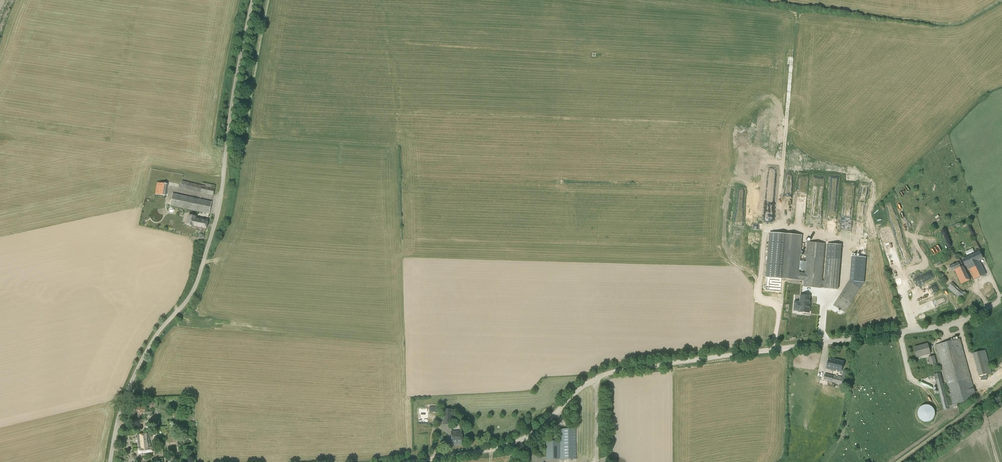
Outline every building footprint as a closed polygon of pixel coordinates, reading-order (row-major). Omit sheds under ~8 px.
[(180,188),(213,196),(215,186),(203,183),(202,185),(182,181),(180,188)] [(157,182),(155,194),(166,196),(168,184),(157,182)] [(845,183),(845,189),(849,189),(849,192),(853,192),(854,183),(845,183)] [(170,205),(209,214),(212,201),(173,193),(170,205)] [(206,230),(208,220),(195,217),(189,215),(187,225),(193,226),(193,227),(206,230)] [(784,234),(770,232),(766,277),(780,279),(791,280),(799,280),(804,280),(804,287),(822,289),(822,288),(824,288),(838,289),(839,280),(824,278),(824,286),(822,286),(824,257),(825,249),(825,243),(807,242),(806,255),(805,273),(799,272),(802,235),(790,234),(784,234)] [(979,253),(962,260),(965,266),(967,265),(973,280),(986,274),(979,260),(982,259),(979,253)] [(949,267),(951,272),(954,270),(961,284),(970,280),(961,262),(949,267)] [(833,306),(844,313),(860,289),(848,282),(833,306)] [(963,292),(952,282),(947,288),(962,300),(967,294),(964,291),(963,292)] [(798,312),(809,313),(810,304),(809,304),(810,296),(801,295),(800,302),(795,301),(794,310),(798,311),(798,312)] [(934,374),(943,410),(957,406),(957,404),(976,398),(960,338),(935,345),(945,383),(943,383),(940,373),(934,374)] [(930,353),(928,344),(914,347),(917,357),(930,353)] [(978,375),(992,372),(986,349),(973,353),(978,375)] [(936,364),(934,355),(928,357),(930,365),(936,364)] [(829,358),(826,369),(834,371),(835,370),(842,371),(844,362),(829,358)] [(825,374),(823,380),(844,385),(846,377),(843,376),(842,378),(825,374)] [(934,414),(934,412),(934,411),(933,409),(933,408),(932,407),(931,406),(929,405),(928,404),(927,404),(926,404),(924,404),(923,404),(922,405),(921,405),(920,406),(919,407),(918,409),(917,409),(917,411),(917,412),(917,414),(918,416),(919,417),(919,418),(921,419),(922,420),(924,421),(926,421),(928,420),(929,420),(930,419),(932,418),(932,417),(933,416),(934,414)] [(152,414),(152,410),(145,410),(145,407),(133,407),(133,417),(145,417),(145,414),(152,414)] [(453,425),(453,418),(453,410),(445,409),(445,414),(443,414),(443,425),(453,425)] [(560,428),(560,441),(561,459),(576,459),(576,429),(560,428)] [(462,444),(461,431),(451,432),(452,444),(462,444)] [(138,454),(153,452),(152,447),(151,447),(149,433),(137,435),(139,449),(138,449),(138,454)] [(561,459),(560,441),(559,441),(546,441),(546,459),(560,459),(561,459)]
